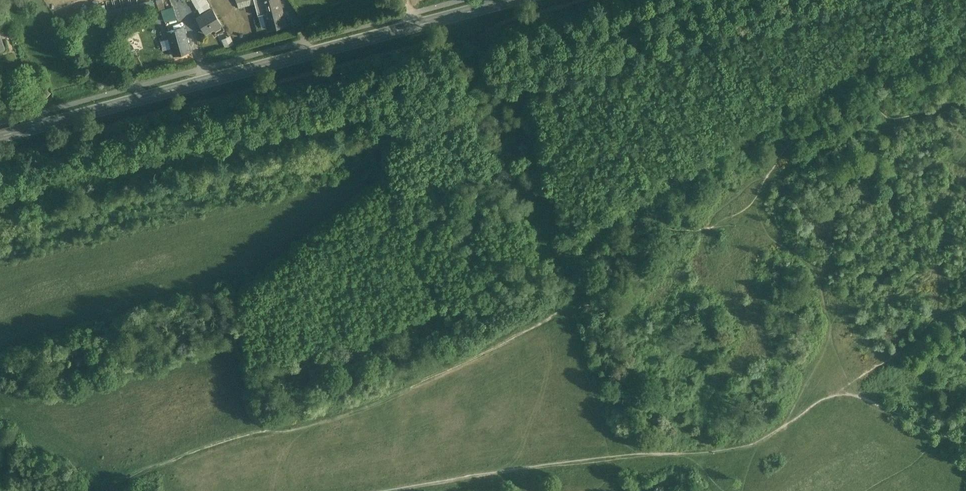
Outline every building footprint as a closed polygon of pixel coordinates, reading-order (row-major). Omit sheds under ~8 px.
[(174,6),(165,8),(163,0),(156,0),(159,10),(161,9),(164,21),(177,18),(174,6)] [(207,0),(193,0),(200,12),(205,9),(210,6),(207,0)] [(260,0),(254,0),(255,3),(258,15),(264,14),(260,0)] [(280,0),(260,0),(264,14),(268,29),(286,25),(280,0)] [(221,25),(213,9),(197,18),(206,33),(221,25)] [(184,27),(167,32),(174,56),(191,51),(184,27)] [(231,36),(223,40),(226,46),(234,43),(231,36)]
